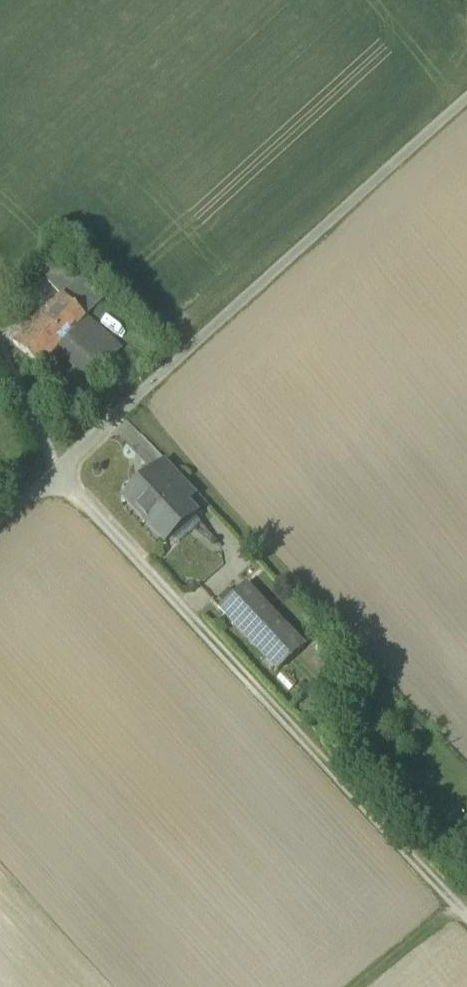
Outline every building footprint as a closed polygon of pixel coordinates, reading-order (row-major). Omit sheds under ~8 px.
[(62,253),(43,271),(61,289),(62,289),(80,272),(62,253)] [(80,272),(62,289),(84,312),(87,309),(101,294),(80,272)] [(50,308),(29,330),(25,327),(31,320),(29,318),(12,337),(38,361),(39,360),(54,343),(84,312),(62,289),(61,289),(47,304),(46,304),(50,308)] [(18,295),(5,308),(14,316),(14,315),(13,315),(25,302),(18,295)] [(45,301),(29,318),(31,320),(25,327),(29,330),(50,308),(46,304),(47,304),(45,301)] [(84,312),(54,343),(74,361),(77,358),(88,370),(103,356),(120,343),(107,330),(98,340),(94,335),(103,326),(95,316),(87,309),(84,312)] [(64,408),(53,415),(59,427),(71,418),(64,408)] [(166,480),(153,467),(124,493),(165,537),(195,509),(185,498),(184,499),(166,480)] [(177,470),(166,480),(184,499),(185,498),(195,489),(177,470)] [(302,640),(246,579),(220,603),(276,664),(302,640)]
